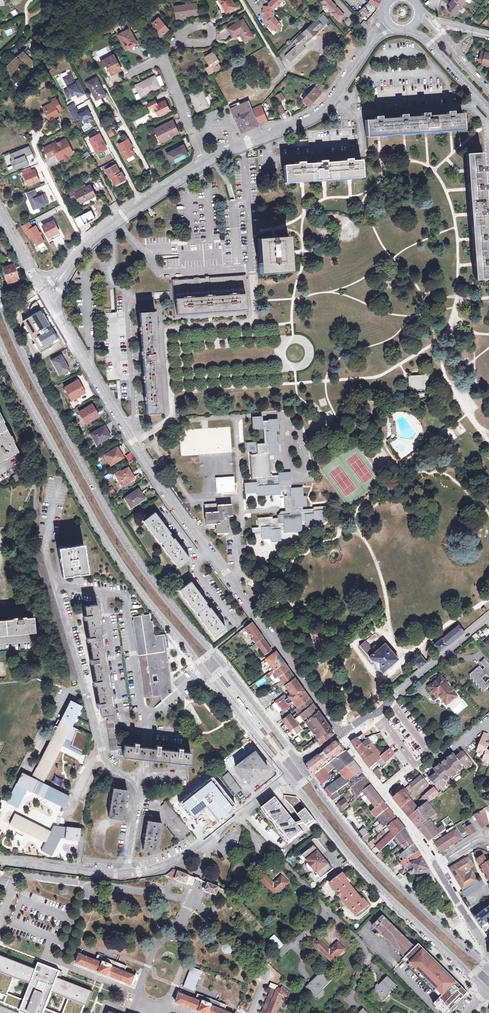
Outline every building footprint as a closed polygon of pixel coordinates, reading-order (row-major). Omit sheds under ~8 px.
[(235,7),(231,0),(219,0),(227,12),(235,7)] [(272,30),(275,31),(276,31),(277,31),(281,31),(281,27),(282,26),(281,24),(281,21),(277,21),(274,16),(274,9),(278,6),(281,6),(281,0),(273,0),(269,3),(270,5),(270,7),(264,7),(264,10),(263,10),(262,14),(264,14),(263,18),(269,18),(269,20),(268,22),(270,25),(273,28),(272,30)] [(328,8),(330,11),(332,10),(333,12),(332,13),(339,20),(344,15),(338,8),(336,9),(335,7),(336,6),(330,0),(325,0),(324,1),(324,8),(328,8)] [(455,0),(454,0),(453,0),(450,4),(453,7),(452,9),(451,8),(448,11),(454,16),(458,11),(457,10),(465,1),(465,0),(455,0)] [(177,20),(183,19),(182,17),(198,15),(197,3),(175,6),(177,20)] [(366,11),(367,10),(364,7),(359,11),(358,11),(364,18),(368,14),(366,11)] [(317,20),(323,26),(329,20),(324,14),(317,20)] [(154,29),(161,37),(169,30),(159,18),(149,27),(153,31),(154,29)] [(233,37),(239,33),(244,42),(253,37),(243,20),(228,29),(233,37)] [(303,45),(323,26),(317,20),(294,42),(297,45),(285,56),(291,62),(306,48),(303,45)] [(129,44),(130,47),(137,43),(130,29),(119,35),(125,46),(129,44)] [(159,38),(161,37),(154,29),(153,31),(159,38)] [(25,45),(27,48),(30,51),(36,47),(31,39),(25,45)] [(17,58),(9,65),(14,71),(22,64),(23,66),(27,63),(31,68),(36,64),(32,59),(35,56),(30,51),(27,48),(17,58)] [(482,51),(479,62),(482,63),(482,64),(488,66),(488,53),(482,51)] [(210,66),(206,69),(209,74),(220,68),(217,62),(219,61),(214,52),(205,57),(210,66)] [(103,67),(107,65),(112,75),(122,69),(114,55),(101,62),(103,67)] [(68,75),(63,78),(69,88),(64,91),(68,98),(76,94),(78,97),(85,93),(78,80),(74,83),(72,77),(70,78),(68,75)] [(160,75),(156,78),(160,87),(164,85),(160,75)] [(156,78),(155,77),(147,81),(146,80),(135,86),(141,97),(160,87),(156,78)] [(96,100),(105,95),(96,78),(87,83),(96,100)] [(303,100),(309,106),(322,92),(325,85),(318,83),(315,87),(303,100)] [(198,111),(208,106),(202,90),(191,95),(198,111)] [(62,109),(57,100),(53,102),(42,107),(45,111),(46,110),(50,117),(58,113),(57,111),(59,110),(59,111),(62,109)] [(155,100),(148,104),(150,109),(154,107),(158,105),(155,100)] [(159,116),(170,111),(165,101),(158,105),(154,107),(159,116)] [(240,105),(238,106),(236,107),(231,109),(242,133),(259,126),(268,122),(266,116),(262,107),(261,106),(252,109),(249,101),(240,105)] [(265,105),(262,107),(266,116),(271,114),(265,105)] [(76,108),(70,112),(75,122),(81,118),(83,122),(86,120),(88,124),(94,121),(89,111),(80,115),(76,108)] [(60,115),(58,113),(50,117),(46,110),(45,111),(49,120),(53,118),(53,119),(60,115)] [(451,131),(464,130),(462,114),(453,114),(452,112),(447,113),(446,115),(428,116),(427,114),(421,114),(421,116),(406,118),(406,116),(400,116),(400,118),(381,120),(381,117),(375,118),(375,120),(365,120),(366,137),(379,136),(404,134),(426,133),(451,131)] [(161,142),(179,133),(173,121),(155,130),(161,142)] [(97,153),(103,150),(107,148),(100,134),(90,139),(90,141),(93,146),(97,153)] [(135,154),(131,147),(132,147),(128,139),(118,144),(126,159),(135,154)] [(56,154),(59,160),(64,158),(68,156),(74,153),(67,140),(57,145),(56,143),(45,149),(49,157),(56,154)] [(172,164),(189,155),(184,145),(167,154),(172,164)] [(29,147),(11,154),(13,160),(15,160),(16,164),(13,165),(15,171),(29,165),(27,160),(26,160),(25,157),(26,157),(33,154),(29,147)] [(103,150),(97,153),(100,158),(105,156),(103,150)] [(475,281),(488,280),(488,251),(488,241),(488,235),(486,216),(488,216),(488,210),(486,210),(485,191),(487,191),(486,185),(484,185),(483,173),(486,173),(485,166),(483,166),(482,153),(465,154),(467,172),(467,179),(468,188),(470,212),(472,239),(473,264),(475,281)] [(349,179),(362,178),(361,160),(350,161),(350,160),(346,160),(346,161),(325,163),(325,161),(321,161),(321,163),(303,165),(303,163),(298,163),(298,165),(283,166),(285,183),(302,182),(324,181),(349,179)] [(114,161),(104,166),(105,169),(110,179),(112,178),(116,185),(126,180),(122,173),(120,173),(114,161)] [(30,167),(22,171),(28,185),(39,181),(35,170),(31,171),(30,167)] [(71,196),(76,194),(75,193),(86,187),(84,184),(69,192),(71,196)] [(76,194),(80,201),(81,203),(96,196),(90,185),(86,187),(75,193),(76,194)] [(34,189),(27,192),(34,209),(49,203),(45,194),(42,195),(38,197),(37,196),(34,189)] [(43,226),(49,238),(59,233),(59,232),(53,220),(43,226)] [(29,222),(21,226),(25,232),(26,231),(30,239),(32,237),(36,245),(44,242),(35,226),(32,228),(29,222)] [(60,235),(59,233),(49,238),(48,238),(49,241),(60,235)] [(290,253),(289,237),(275,238),(257,239),(259,275),(291,273),(290,253)] [(13,265),(4,268),(8,282),(17,278),(13,265)] [(174,281),(175,291),(245,287),(244,276),(174,281)] [(175,291),(175,298),(245,294),(245,287),(175,291)] [(245,294),(175,298),(176,315),(246,310),(245,294)] [(29,311),(32,315),(22,321),(40,352),(59,340),(36,302),(32,304),(29,311)] [(162,413),(155,312),(139,313),(146,414),(162,413)] [(61,356),(52,361),(60,375),(69,370),(61,356)] [(409,390),(425,389),(425,384),(428,384),(428,374),(424,374),(424,375),(409,376),(409,390)] [(78,381),(66,388),(72,400),(85,393),(78,381)] [(92,405),(79,413),(86,424),(98,417),(92,405)] [(19,452),(2,419),(3,419),(0,414),(0,462),(19,452)] [(252,528),(252,535),(262,534),(262,539),(271,538),(271,541),(281,541),(280,539),(280,535),(280,532),(284,531),(284,533),(302,532),(301,523),(305,523),(306,526),(315,525),(315,523),(324,522),(323,512),(326,512),(326,506),(313,507),(313,509),(303,510),(303,506),(307,506),(306,497),(303,497),(303,488),(291,488),(290,473),(278,474),(279,476),(271,476),(269,455),(279,454),(278,442),(277,443),(276,431),(278,431),(278,420),(262,421),(262,417),(252,417),(253,429),(263,428),(264,443),(257,444),(256,442),(246,443),(247,452),(252,452),(252,455),(250,455),(252,479),(256,479),(259,479),(259,483),(256,483),(245,484),(245,493),(256,492),(257,496),(280,494),(280,492),(286,492),(286,496),(284,496),(286,515),(277,515),(278,518),(272,519),(272,517),(258,518),(258,528),(252,528)] [(449,441),(463,433),(457,422),(452,425),(452,426),(444,431),(449,441)] [(104,427),(91,434),(92,437),(93,436),(98,444),(110,437),(104,427)] [(117,448),(105,456),(110,465),(123,458),(117,448)] [(128,468),(115,476),(121,486),(134,479),(128,468)] [(234,476),(216,477),(216,492),(235,491),(234,476)] [(138,489),(124,498),(131,508),(144,499),(138,489)] [(216,534),(229,533),(228,522),(227,516),(229,516),(232,516),(231,505),(222,505),(217,506),(217,504),(204,505),(206,525),(216,524),(216,534)] [(155,513),(143,521),(159,542),(160,541),(164,546),(163,547),(178,568),(190,559),(183,550),(184,549),(183,548),(184,547),(183,545),(180,547),(174,539),(173,539),(169,534),(170,533),(164,525),(167,524),(165,521),(164,522),(163,521),(161,522),(155,513)] [(61,569),(62,577),(72,575),(72,571),(77,570),(78,574),(88,573),(86,565),(85,565),(84,558),(85,558),(83,545),(75,546),(75,548),(67,549),(67,547),(58,549),(60,558),(61,558),(63,569),(61,569)] [(191,582),(179,590),(195,611),(196,610),(199,615),(199,616),(214,637),(225,629),(219,619),(220,619),(219,617),(220,616),(218,614),(216,616),(210,607),(209,608),(205,603),(206,602),(200,594),(202,593),(201,590),(199,591),(199,590),(197,591),(191,582)] [(111,751),(118,749),(118,746),(116,735),(111,704),(108,680),(104,657),(100,630),(96,605),(85,607),(86,616),(83,616),(83,617),(84,618),(84,620),(87,619),(89,638),(86,638),(87,639),(87,640),(87,642),(90,641),(93,659),(90,660),(90,662),(90,663),(93,663),(96,681),(93,682),(93,684),(94,685),(93,685),(97,685),(99,703),(96,704),(96,705),(97,705),(97,706),(97,707),(100,707),(101,716),(108,715),(109,720),(107,720),(110,745),(111,751)] [(488,611),(484,605),(479,609),(484,615),(488,611)] [(137,641),(139,652),(159,649),(159,648),(164,647),(163,638),(153,639),(149,615),(134,617),(137,641)] [(35,631),(34,617),(22,618),(22,617),(16,617),(16,619),(0,620),(0,634),(35,631)] [(252,622),(244,628),(256,643),(265,654),(271,649),(262,637),(263,637),(252,622)] [(433,645),(440,652),(464,632),(459,625),(442,639),(441,638),(433,645)] [(477,632),(480,638),(488,633),(488,630),(487,627),(477,632)] [(472,637),(473,638),(477,643),(481,640),(476,634),(472,637)] [(360,646),(382,673),(398,659),(384,643),(378,648),(377,646),(375,645),(371,648),(365,641),(360,646)] [(139,652),(139,655),(165,652),(164,647),(159,648),(159,649),(139,652)] [(274,670),(284,663),(276,651),(266,659),(263,661),(271,672),(274,670)] [(165,652),(139,655),(145,697),(159,695),(160,702),(171,692),(165,652)] [(413,662),(419,669),(426,663),(421,656),(413,662)] [(485,659),(481,663),(485,667),(483,670),(479,666),(470,674),(471,679),(473,678),(474,682),(476,681),(477,685),(478,684),(479,688),(481,687),(482,691),(485,691),(485,690),(488,687),(488,680),(486,683),(482,679),(487,674),(488,677),(488,664),(485,659)] [(285,685),(295,678),(284,663),(274,670),(281,680),(284,684),(285,685)] [(458,696),(442,676),(429,687),(438,698),(440,696),(447,705),(458,696)] [(295,678),(285,685),(291,694),(288,696),(292,700),(293,701),(305,692),(295,678)] [(294,703),(298,707),(309,698),(305,692),(293,701),(292,700),(290,702),(292,705),(294,703)] [(275,702),(282,710),(288,705),(281,697),(275,702)] [(295,709),(299,714),(312,703),(309,698),(298,707),(295,709)] [(32,778),(42,783),(61,746),(65,738),(72,742),(70,746),(83,752),(89,735),(71,726),(81,707),(71,701),(67,710),(66,709),(65,712),(65,713),(32,778)] [(305,721),(318,711),(312,703),(299,714),(305,721)] [(284,717),(290,713),(287,708),(281,713),(284,717)] [(327,725),(318,711),(305,721),(311,729),(317,738),(315,740),(319,744),(333,733),(327,725)] [(292,728),(300,724),(294,718),(292,715),(290,713),(284,717),(282,718),(290,729),(292,728)] [(305,721),(299,714),(295,718),(294,718),(300,724),(305,721)] [(303,730),(300,724),(292,728),(297,734),(303,730)] [(488,744),(485,742),(488,734),(484,733),(477,752),(485,755),(483,761),(488,764),(488,751),(487,750),(488,744)] [(81,756),(83,752),(70,746),(72,742),(65,738),(61,746),(81,756)] [(382,757),(386,763),(395,755),(391,749),(383,756),(368,739),(362,744),(358,738),(351,742),(365,761),(370,768),(379,760),(382,757)] [(315,740),(312,741),(309,744),(304,747),(300,750),(301,750),(304,748),(309,744),(312,742),(315,740)] [(144,759),(189,764),(191,752),(181,751),(182,748),(181,748),(179,748),(178,748),(178,751),(159,749),(160,746),(158,746),(157,746),(156,745),(156,749),(145,747),(138,746),(138,743),(137,743),(136,743),(135,743),(134,743),(134,746),(125,745),(124,746),(121,746),(120,749),(119,756),(123,756),(144,759)] [(313,774),(314,772),(313,770),(310,766),(312,764),(315,762),(316,762),(316,761),(317,761),(318,762),(318,763),(319,763),(321,762),(320,761),(320,760),(320,759),(321,758),(330,752),(339,745),(341,748),(343,751),(345,750),(340,743),(339,743),(338,743),(337,743),(336,743),(315,759),(313,761),(311,762),(310,764),(309,765),(308,765),(308,767),(308,768),(312,774),(313,774)] [(312,764),(310,766),(313,770),(314,772),(316,774),(315,774),(323,784),(327,781),(326,779),(330,776),(327,773),(325,770),(332,765),(333,764),(336,768),(340,772),(344,777),(339,780),(324,790),(330,797),(333,801),(340,796),(336,792),(349,782),(354,790),(356,791),(358,794),(355,796),(356,796),(354,798),(355,800),(359,797),(359,796),(364,792),(377,808),(373,812),(385,826),(396,817),(371,786),(362,773),(363,772),(354,761),(346,751),(345,753),(343,751),(341,748),(339,745),(330,752),(321,758),(320,759),(320,760),(320,761),(321,762),(319,763),(318,763),(318,762),(317,761),(316,761),(316,762),(315,762),(312,764)] [(254,751),(235,766),(248,784),(268,769),(254,751)] [(454,753),(448,758),(449,760),(447,761),(445,761),(443,762),(443,764),(442,766),(441,764),(434,770),(438,774),(434,777),(433,776),(429,778),(439,790),(446,784),(444,782),(450,776),(452,779),(459,773),(457,771),(464,765),(466,768),(472,762),(463,751),(460,754),(461,755),(458,758),(454,753)] [(374,772),(379,779),(383,775),(378,769),(374,772)] [(228,772),(222,776),(236,794),(241,790),(228,772)] [(42,783),(32,778),(22,773),(7,803),(17,808),(27,789),(64,807),(69,797),(42,783)] [(211,775),(180,801),(193,816),(206,805),(218,820),(236,806),(211,775)] [(436,815),(437,814),(431,805),(431,806),(428,802),(439,794),(434,788),(420,799),(424,805),(419,809),(412,800),(428,786),(429,785),(428,784),(421,775),(408,786),(413,792),(413,795),(412,796),(410,798),(408,795),(410,794),(405,788),(395,797),(394,799),(409,817),(422,832),(429,841),(433,839),(441,852),(462,838),(454,826),(447,830),(446,829),(447,829),(444,824),(438,829),(432,821),(437,817),(436,815)] [(113,788),(108,817),(123,820),(125,807),(127,807),(128,804),(127,804),(127,803),(125,802),(127,790),(113,788)] [(297,797),(285,796),(286,799),(292,806),(298,815),(304,821),(306,823),(308,826),(312,823),(316,821),(297,797)] [(276,797),(264,807),(292,841),(304,831),(299,826),(297,823),(276,797)] [(345,799),(337,806),(342,812),(351,803),(351,802),(348,804),(345,799)] [(185,835),(190,831),(166,801),(166,800),(164,802),(164,803),(161,806),(185,835)] [(483,827),(488,824),(488,822),(485,808),(474,814),(483,827)] [(15,814),(10,824),(45,842),(42,850),(52,855),(58,843),(61,837),(66,838),(65,839),(79,840),(81,829),(59,826),(54,825),(51,831),(15,814)] [(431,875),(430,873),(432,872),(415,845),(405,829),(398,820),(393,823),(388,827),(392,832),(376,847),(381,851),(396,837),(407,850),(408,852),(405,854),(405,853),(402,855),(405,860),(402,862),(409,872),(412,876),(418,875),(422,881),(422,880),(423,880),(431,875)] [(143,850),(157,852),(162,823),(148,821),(146,833),(143,833),(142,835),(143,836),(143,837),(145,838),(143,850)] [(470,835),(477,831),(472,824),(465,828),(470,835)] [(360,831),(364,837),(369,833),(364,827),(360,831)] [(320,852),(315,846),(302,857),(305,860),(306,859),(308,861),(307,862),(317,873),(319,876),(318,877),(321,880),(334,869),(329,863),(326,865),(323,862),(325,860),(319,853),(320,852)] [(329,863),(320,852),(319,853),(325,860),(323,862),(326,865),(329,863)] [(488,878),(488,861),(488,862),(484,855),(477,860),(488,876),(488,878)] [(449,868),(455,877),(469,868),(474,865),(468,857),(449,868)] [(459,884),(463,890),(478,881),(469,868),(455,877),(459,884)] [(169,874),(167,875),(172,877),(176,879),(192,886),(195,878),(191,876),(179,871),(179,872),(173,869),(173,870),(171,872),(169,874)] [(431,875),(423,880),(425,884),(434,878),(432,874),(433,874),(432,872),(430,873),(431,875)] [(264,873),(259,877),(277,895),(289,883),(282,876),(275,883),(264,873)] [(344,873),(331,884),(357,916),(370,905),(362,896),(359,898),(347,883),(350,881),(344,873)] [(484,885),(481,881),(480,880),(462,892),(466,897),(484,885)] [(209,883),(206,891),(217,895),(223,899),(226,892),(224,891),(220,888),(220,887),(209,883)] [(471,914),(481,929),(488,923),(488,902),(471,914)] [(373,926),(406,958),(414,950),(416,947),(383,915),(373,926)] [(274,935),(271,939),(273,942),(271,943),(274,946),(275,944),(280,948),(284,945),(274,935)] [(346,935),(343,938),(352,948),(355,944),(346,935)] [(320,939),(315,944),(332,962),(345,950),(338,943),(330,950),(320,939)] [(409,965),(442,997),(435,1004),(444,1012),(448,1012),(468,992),(458,982),(420,944),(419,944),(418,945),(416,947),(414,950),(419,955),(409,965)] [(223,953),(226,956),(230,956),(233,953),(232,949),(229,946),(225,946),(222,949),(223,953)] [(406,958),(404,960),(409,965),(419,955),(414,950),(406,958)] [(81,954),(77,963),(103,974),(132,985),(136,976),(129,973),(120,970),(122,965),(98,955),(96,960),(81,954)] [(1,955),(0,957),(0,1002),(21,1010),(20,1012),(23,1012),(82,1012),(85,1005),(88,1006),(93,991),(58,978),(60,971),(39,962),(36,969),(1,955)] [(192,968),(185,987),(194,990),(202,971),(192,968)] [(313,981),(306,987),(316,996),(317,995),(323,989),(332,981),(322,971),(318,976),(313,981)] [(388,976),(372,992),(382,1002),(384,1000),(389,994),(397,985),(388,976)] [(262,1012),(276,1012),(278,1010),(283,996),(287,1000),(290,993),(282,987),(280,993),(279,992),(279,991),(277,991),(271,989),(262,1012)] [(177,1002),(204,1012),(231,1012),(220,1009),(222,1003),(198,994),(196,999),(180,993),(177,1002)]
